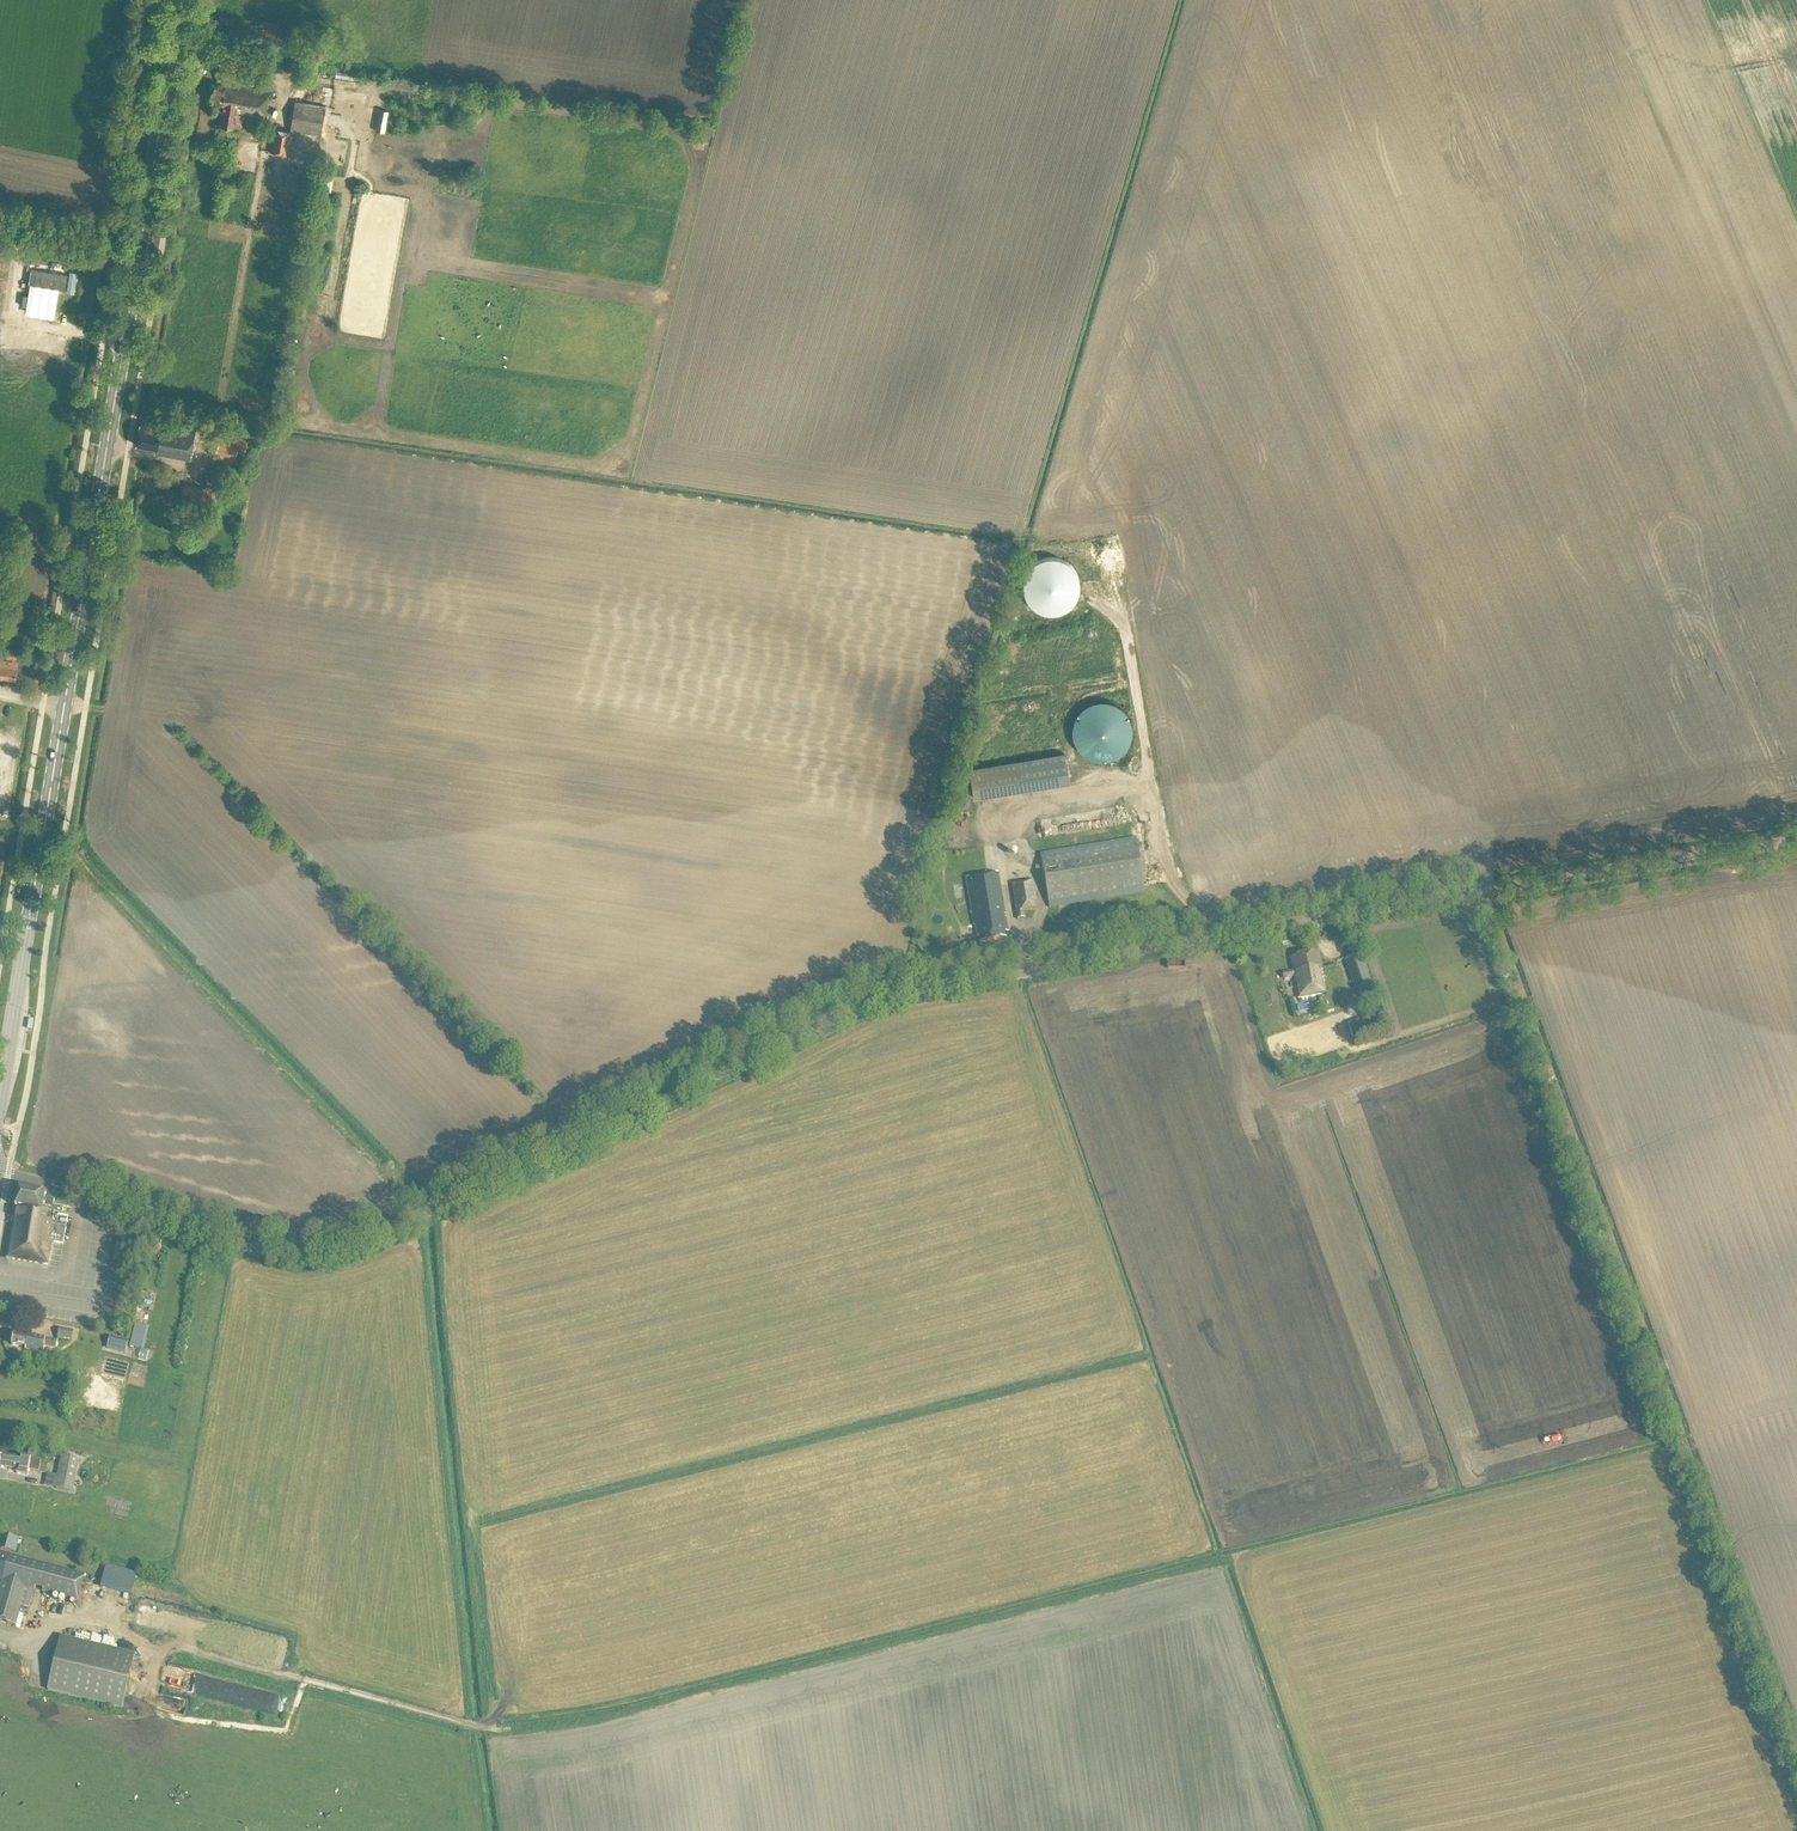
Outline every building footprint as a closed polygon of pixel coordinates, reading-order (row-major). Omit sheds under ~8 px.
[(304,58),(321,61),(322,54),(324,55),(326,43),(311,41),(310,48),(305,47),(304,58)] [(222,102),(219,123),(234,125),(236,109),(266,113),(269,88),(212,80),(209,101),(222,102)] [(289,129),(276,126),(271,149),(290,153),(295,129),(308,131),(306,137),(320,140),(328,104),(296,98),(289,129)] [(383,137),(367,135),(364,153),(380,156),(383,137)] [(67,274),(31,269),(29,283),(65,289),(67,274)] [(70,271),(67,292),(74,293),(78,272),(70,271)] [(140,423),(136,445),(157,448),(157,453),(190,459),(196,429),(162,423),(161,427),(140,423)] [(236,457),(241,436),(221,432),(216,452),(236,457)] [(184,484),(181,499),(196,501),(198,487),(184,484)] [(15,679),(20,649),(9,647),(7,658),(12,659),(12,661),(0,659),(0,677),(15,679)] [(1128,756),(1130,703),(1077,701),(1074,753),(1128,756)] [(970,768),(975,796),(1071,781),(1066,752),(970,768)] [(1145,891),(1136,839),(1042,854),(1050,906),(1145,891)] [(1005,940),(1004,932),(1007,932),(997,874),(967,880),(977,938),(980,938),(982,944),(1005,940)] [(1011,884),(1017,920),(1026,918),(1024,912),(1036,910),(1035,902),(1037,902),(1033,880),(1011,884)] [(1347,949),(1350,958),(1345,960),(1362,1010),(1374,1006),(1367,984),(1372,983),(1359,945),(1347,949)] [(1282,972),(1283,980),(1295,978),(1299,1000),(1328,994),(1320,953),(1291,958),(1293,970),(1282,972)] [(19,1189),(7,1259),(48,1266),(51,1243),(63,1245),(68,1216),(62,1215),(63,1209),(53,1207),(54,1200),(45,1199),(46,1194),(19,1189)] [(125,1246),(118,1244),(114,1261),(124,1263),(128,1264),(132,1247),(125,1246)] [(135,1323),(130,1346),(144,1350),(149,1327),(135,1323)] [(60,1330),(58,1339),(72,1342),(74,1333),(60,1330)] [(58,1343),(14,1335),(12,1337),(11,1343),(12,1346),(26,1349),(25,1352),(43,1355),(45,1348),(57,1350),(58,1343)] [(110,1338),(107,1349),(125,1353),(127,1342),(110,1338)] [(29,1449),(28,1457),(35,1458),(36,1450),(29,1449)] [(73,1493),(80,1460),(61,1456),(54,1489),(73,1493)] [(2,1457),(0,1459),(0,1469),(17,1471),(16,1475),(28,1477),(29,1471),(39,1473),(41,1461),(19,1457),(19,1460),(2,1457)] [(19,1539),(5,1536),(1,1550),(15,1554),(19,1539)] [(0,1552),(0,1553),(0,1580),(2,1581),(0,1588),(0,1622),(15,1626),(20,1608),(28,1610),(35,1587),(43,1589),(42,1592),(78,1602),(85,1575),(0,1552)] [(130,1595),(136,1573),(107,1564),(100,1586),(130,1595)] [(135,1655),(61,1637),(47,1691),(121,1709),(135,1655)]
